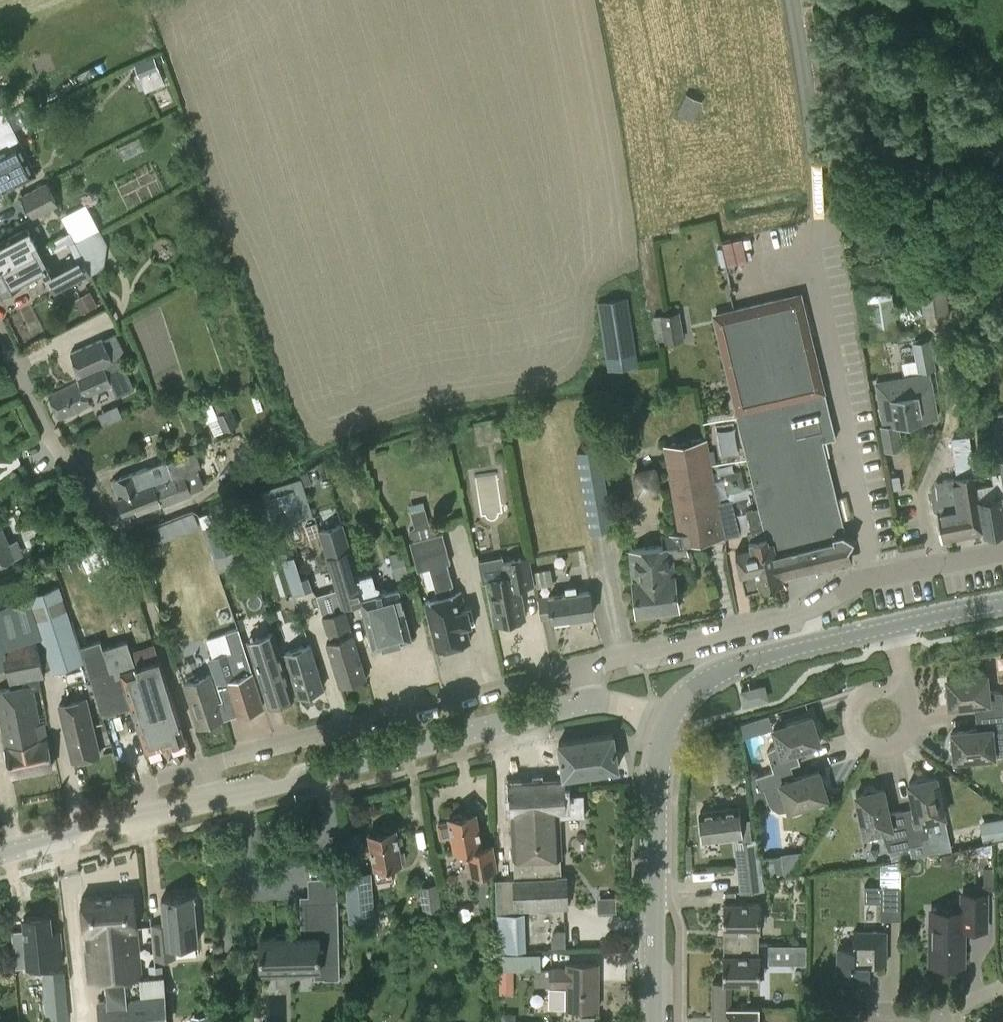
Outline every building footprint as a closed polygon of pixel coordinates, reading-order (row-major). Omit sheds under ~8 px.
[(153,57),(135,65),(139,76),(158,68),(153,57)] [(687,93),(678,113),(690,119),(700,99),(687,93)] [(28,156),(0,103),(0,171),(28,156)] [(192,144),(178,149),(181,158),(195,153),(192,144)] [(3,191),(37,175),(28,156),(0,171),(0,193),(3,191)] [(32,216),(58,204),(46,181),(21,193),(32,216)] [(74,240),(99,228),(88,206),(70,215),(71,215),(62,219),(69,232),(50,241),(55,250),(74,240)] [(37,248),(27,228),(1,243),(0,244),(0,267),(24,255),(33,250),(37,248)] [(106,242),(99,228),(74,240),(83,258),(90,272),(104,265),(106,242)] [(725,239),(730,262),(750,258),(745,235),(725,239)] [(0,267),(0,291),(2,295),(44,272),(33,250),(24,255),(0,267)] [(78,278),(90,272),(83,258),(71,264),(48,276),(55,290),(78,278)] [(922,312),(948,309),(944,273),(918,276),(922,312)] [(92,289),(76,297),(84,311),(99,303),(92,289)] [(845,534),(823,442),(836,439),(799,291),(710,310),(735,412),(758,505),(763,527),(765,536),(768,535),(768,538),(772,537),(774,544),(774,543),(781,577),(840,563),(854,560),(851,545),(854,540),(845,534)] [(873,340),(898,337),(891,291),(866,294),(873,340)] [(607,369),(639,365),(629,297),(596,302),(607,369)] [(655,341),(664,340),(665,343),(684,340),(680,311),(660,314),(660,315),(651,316),(655,341)] [(936,367),(930,336),(911,339),(916,358),(910,359),(913,372),(936,367)] [(133,389),(120,358),(113,361),(102,338),(70,352),(80,375),(76,376),(78,382),(48,395),(59,420),(90,406),(86,397),(112,386),(117,396),(133,389)] [(876,384),(884,426),(880,427),(884,452),(903,448),(899,424),(937,418),(931,382),(930,382),(929,375),(876,384)] [(213,407),(216,415),(215,415),(223,432),(239,424),(231,408),(230,408),(226,400),(213,407)] [(1002,454),(1002,419),(994,421),(998,455),(1002,454)] [(930,492),(933,510),(937,513),(941,540),(983,532),(979,506),(979,501),(974,476),(969,437),(952,439),(958,479),(936,482),(930,492)] [(685,544),(724,537),(717,503),(720,502),(718,485),(715,486),(707,439),(663,446),(678,533),(661,536),(662,546),(628,550),(632,580),(633,580),(636,614),(679,609),(674,575),(676,575),(674,558),(689,556),(685,544)] [(600,446),(577,450),(590,532),(613,528),(600,446)] [(111,482),(118,499),(124,516),(159,502),(162,507),(192,495),(191,492),(204,486),(198,468),(201,467),(195,452),(168,462),(167,460),(133,474),(111,482)] [(661,488),(658,461),(634,464),(637,491),(661,488)] [(1002,497),(1002,482),(1002,473),(992,475),(996,498),(979,501),(979,506),(983,532),(984,535),(1002,532),(1002,502),(1002,497)] [(282,526),(272,495),(294,488),(304,519),(313,516),(301,477),(260,490),(273,529),(282,526)] [(266,515),(260,498),(241,504),(246,521),(266,515)] [(720,502),(717,503),(724,537),(724,538),(740,534),(732,500),(720,502)] [(460,594),(450,597),(448,588),(450,588),(444,565),(451,563),(443,533),(436,534),(434,524),(428,522),(424,506),(409,509),(413,525),(408,530),(410,541),(409,542),(417,572),(429,569),(436,592),(438,600),(425,603),(433,631),(438,650),(469,642),(465,626),(475,623),(471,607),(464,609),(460,594)] [(192,511),(171,519),(177,532),(197,524),(192,511)] [(216,553),(235,547),(227,522),(208,529),(216,553)] [(380,588),(376,586),(372,574),(359,578),(343,522),(318,530),(341,607),(361,602),(373,650),(412,639),(399,589),(382,594),(380,588)] [(783,584),(781,577),(774,543),(774,544),(772,537),(768,538),(768,535),(765,536),(763,527),(758,528),(760,538),(749,541),(750,548),(736,551),(737,554),(736,554),(741,574),(745,592),(783,584)] [(14,558),(2,528),(0,529),(0,564),(14,558)] [(91,547),(99,566),(110,561),(102,543),(91,547)] [(408,570),(403,550),(393,553),(398,572),(408,570)] [(302,579),(294,553),(282,557),(294,594),(312,588),(308,577),(302,579)] [(534,584),(528,553),(503,558),(502,554),(477,559),(482,582),(487,581),(495,624),(507,622),(507,623),(510,625),(520,623),(522,620),(522,619),(524,618),(518,587),(534,584)] [(59,586),(28,596),(51,666),(52,672),(83,662),(59,586)] [(589,592),(576,593),(575,586),(566,587),(567,594),(539,598),(542,619),(552,618),(553,621),(592,616),(589,592)] [(169,745),(184,740),(159,660),(136,667),(128,641),(127,641),(118,615),(108,587),(88,594),(94,611),(71,619),(102,716),(132,706),(146,751),(168,744),(169,745)] [(6,746),(12,774),(52,766),(46,739),(44,723),(42,723),(34,688),(41,686),(38,676),(45,674),(44,668),(51,666),(28,596),(0,605),(0,668),(5,667),(11,687),(0,689),(0,720),(2,731),(6,746)] [(351,626),(346,609),(322,616),(327,633),(351,626)] [(217,685),(214,686),(225,718),(236,714),(263,706),(252,673),(238,628),(225,633),(224,632),(206,638),(213,658),(208,659),(217,685)] [(268,703),(294,695),(283,666),(280,667),(268,631),(249,638),(261,674),(258,675),(268,703)] [(366,677),(354,636),(326,643),(339,686),(366,677)] [(314,656),(310,645),(284,653),(288,664),(298,696),(323,688),(314,656)] [(974,716),(1002,713),(1002,707),(1000,691),(988,690),(987,674),(947,678),(948,685),(945,688),(944,691),(944,694),(946,697),(949,699),(950,706),(973,704),(974,716)] [(225,718),(214,686),(213,684),(210,675),(183,684),(198,728),(225,718)] [(769,699),(765,683),(756,685),(752,686),(738,690),(742,705),(769,699)] [(89,701),(61,706),(72,762),(100,757),(89,701)] [(744,733),(775,726),(774,723),(780,721),(778,713),(742,721),(744,733)] [(974,716),(976,730),(952,732),(953,739),(951,741),(949,744),(950,748),(952,751),(954,753),(955,760),(995,756),(993,737),(1002,734),(1002,713),(974,716)] [(766,750),(773,769),(773,770),(790,765),(799,762),(796,751),(820,743),(818,737),(820,734),(821,730),(820,727),(818,725),(814,723),(812,717),(774,729),(778,741),(766,750)] [(564,776),(575,774),(618,768),(616,754),(613,734),(558,743),(564,776)] [(773,770),(773,769),(756,775),(760,788),(764,786),(767,796),(784,791),(790,810),(828,798),(826,791),(828,788),(828,785),(827,782),(825,779),(821,778),(819,771),(795,779),(790,765),(773,770)] [(915,807),(902,809),(910,844),(922,841),(921,836),(928,835),(928,820),(946,816),(938,782),(937,777),(930,779),(927,776),(924,776),(920,776),(918,778),(916,782),(915,782),(910,783),(915,807)] [(514,876),(514,908),(496,910),(498,949),(524,948),(524,911),(524,907),(566,907),(565,874),(561,874),(560,856),(561,856),(559,816),(584,815),(582,794),(566,794),(566,780),(510,782),(514,876)] [(910,844),(902,809),(889,812),(884,789),(877,790),(875,788),(871,787),(868,788),(865,790),(863,794),(857,795),(866,834),(881,830),(888,848),(910,844)] [(704,840),(742,836),(738,806),(700,811),(704,840)] [(462,814),(460,813),(453,814),(453,815),(448,816),(449,820),(438,822),(440,835),(451,833),(454,850),(463,849),(468,872),(485,868),(496,867),(494,846),(482,848),(481,846),(476,812),(462,814)] [(980,820),(983,839),(1002,836),(1002,816),(980,820)] [(392,876),(390,864),(402,862),(396,828),(392,829),(390,826),(384,827),(383,830),(369,833),(376,879),(392,876)] [(765,887),(758,835),(733,838),(740,890),(765,887)] [(977,851),(976,845),(960,848),(961,854),(977,851)] [(900,861),(881,866),(880,885),(865,885),(865,902),(880,902),(880,920),(900,920),(900,861)] [(374,919),(370,871),(345,873),(350,921),(374,919)] [(423,912),(440,909),(436,884),(419,886),(423,912)] [(148,964),(149,976),(142,977),(138,932),(134,892),(82,897),(86,936),(90,981),(106,980),(108,997),(99,998),(101,1021),(168,1021),(163,975),(162,975),(161,965),(155,965),(154,963),(148,964)] [(198,940),(193,892),(162,896),(165,922),(151,923),(154,957),(177,955),(175,942),(198,940)] [(989,892),(960,892),(960,911),(932,910),(930,963),(964,964),(964,932),(989,932),(989,892)] [(334,898),(304,900),(305,934),(258,936),(260,968),(312,966),(312,976),(337,975),(334,898)] [(724,902),(724,942),(758,942),(758,930),(760,930),(760,903),(724,902)] [(26,951),(41,950),(41,954),(40,954),(42,971),(56,970),(54,953),(53,953),(53,948),(61,948),(60,933),(52,934),(51,916),(24,919),(26,951)] [(871,964),(886,964),(886,931),(853,931),(853,947),(838,947),(838,979),(871,979),(871,964)] [(724,942),(723,982),(731,982),(760,982),(760,954),(758,954),(758,942),(724,942)] [(805,964),(805,945),(769,945),(769,964),(805,964)] [(569,996),(569,1008),(598,1007),(598,963),(568,963),(568,967),(551,967),(551,986),(568,986),(569,996)] [(500,994),(514,994),(514,970),(500,970),(500,994)] [(67,1019),(63,972),(43,974),(47,1021),(68,1021),(67,1019)] [(723,982),(713,982),(713,1007),(723,1007),(723,1021),(760,1021),(760,1007),(731,1006),(731,982),(723,982)] [(208,1013),(192,1014),(192,1021),(209,1021),(208,1013)]
